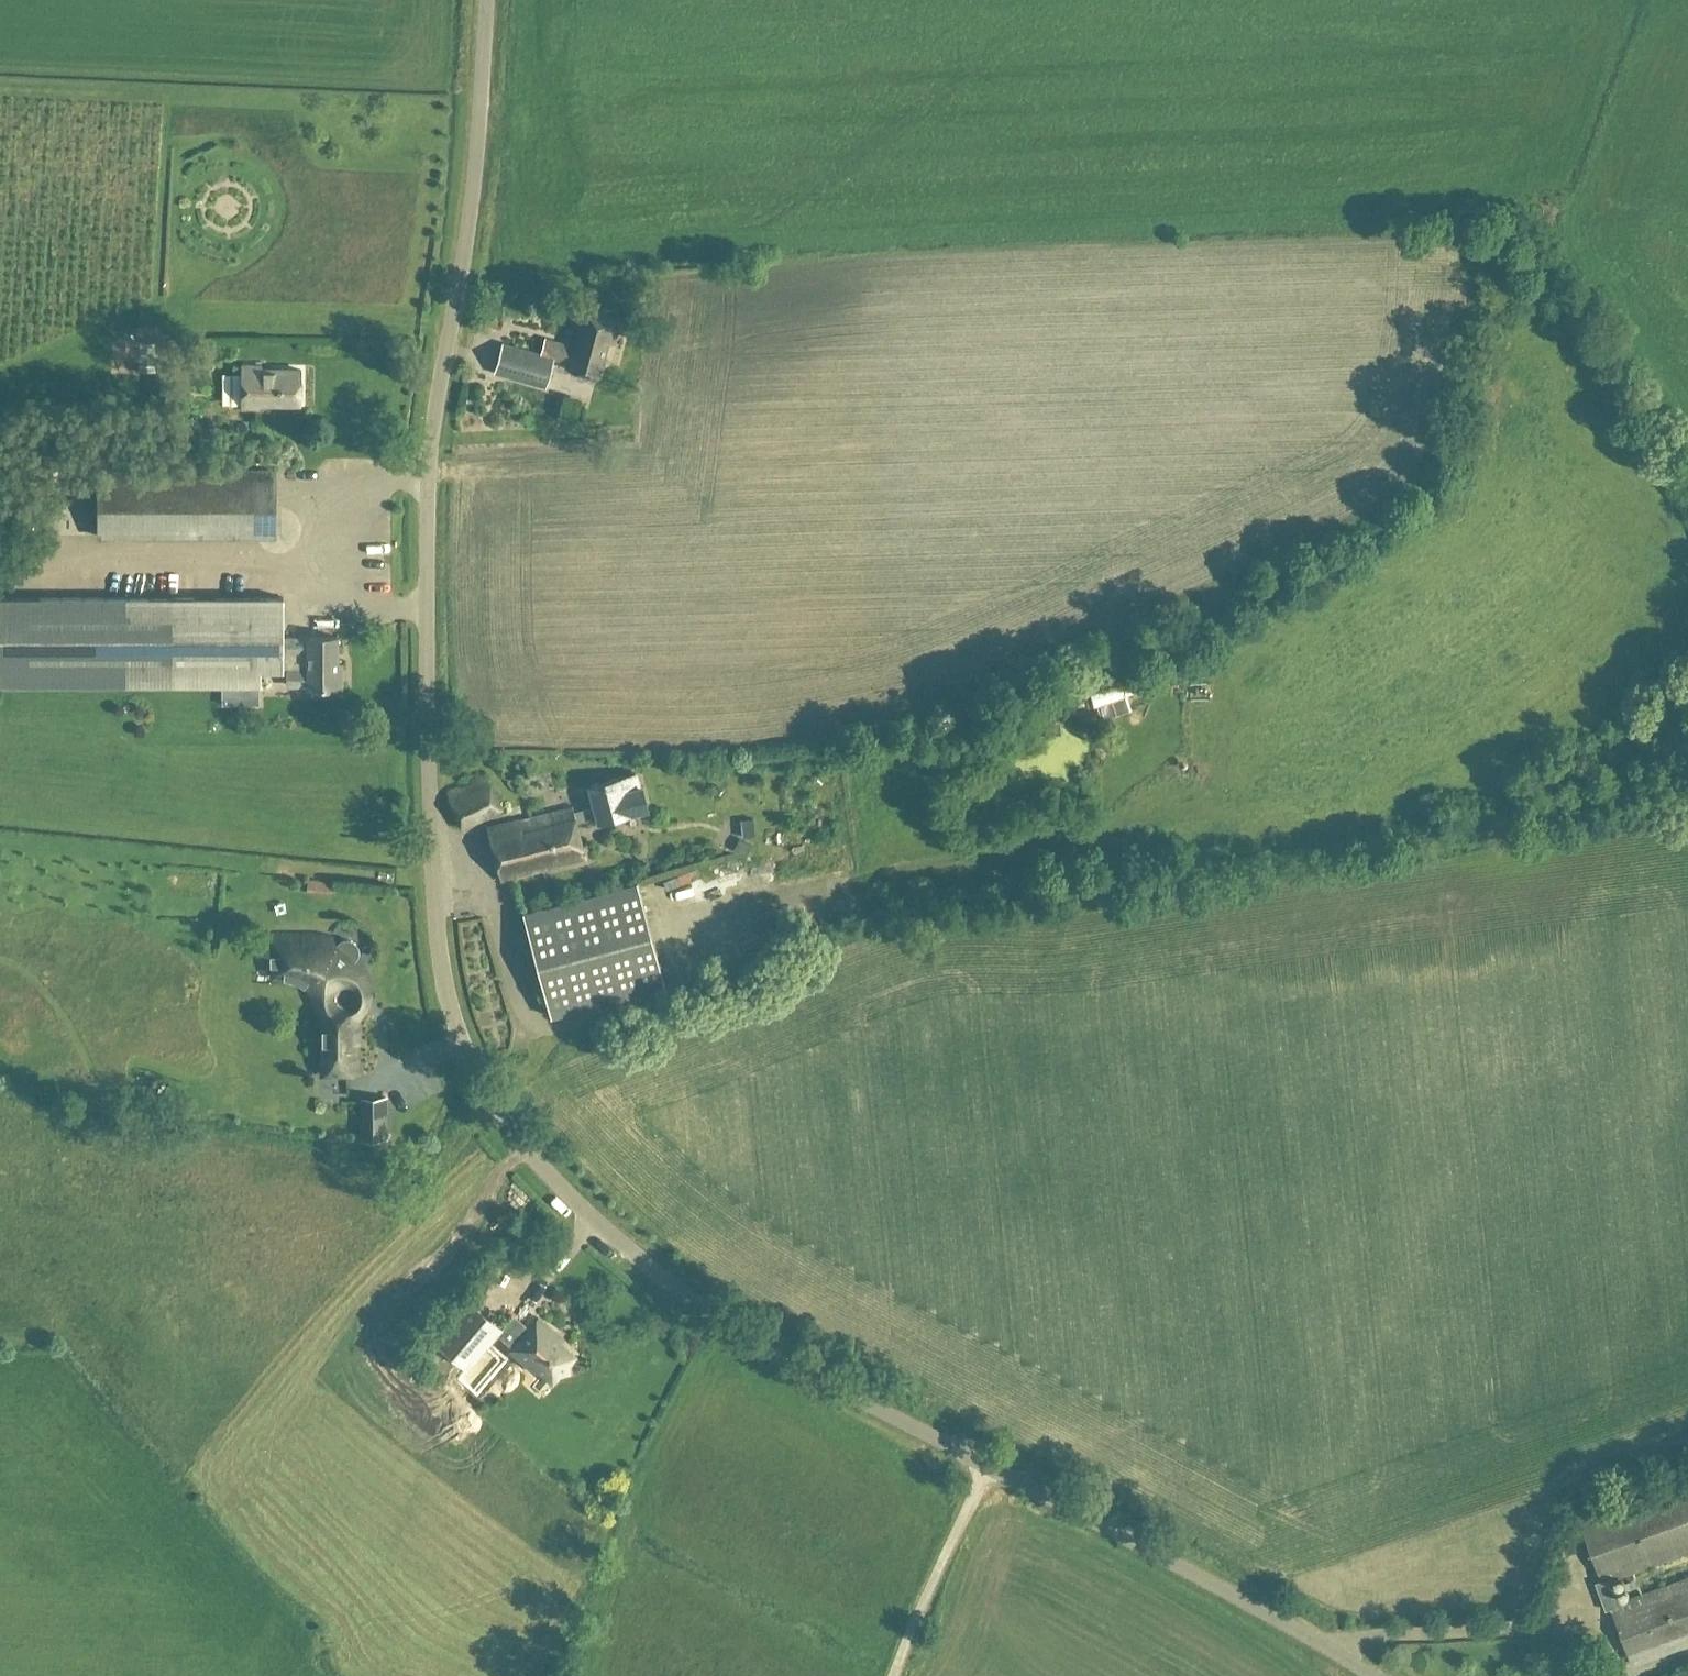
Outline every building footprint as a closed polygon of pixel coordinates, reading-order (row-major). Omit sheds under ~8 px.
[(598,377),(607,340),(612,341),(617,321),(578,311),(573,331),(578,333),(575,347),(546,338),(541,353),(503,342),(494,374),(545,389),(554,359),(570,364),(569,370),(598,377)] [(240,367),(240,408),(257,408),(257,405),(299,406),(299,370),(260,370),(260,367),(240,367)] [(97,537),(275,537),(275,469),(97,470),(97,537)] [(308,637),(308,638),(283,637),(283,597),(0,597),(0,687),(261,686),(261,672),(283,672),(283,671),(286,671),(286,688),(308,687),(341,687),(341,663),(337,663),(336,637),(308,637)] [(243,708),(252,738),(274,731),(265,702),(243,708)] [(617,822),(616,816),(647,808),(638,773),(590,785),(595,807),(575,812),(573,807),(487,828),(500,882),(587,861),(578,825),(601,819),(603,826),(617,822)] [(446,793),(459,830),(502,811),(491,783),(482,778),(446,793)] [(333,882),(308,880),(306,893),(331,896),(333,882)] [(521,912),(550,1017),(666,985),(638,880),(521,912)] [(361,970),(354,959),(356,954),(354,948),(350,944),(343,943),(338,946),(324,940),(309,939),(270,939),(270,971),(278,971),(290,973),(302,978),(312,986),(320,996),(325,1007),(324,1008),(324,1076),(354,1076),(354,1043),(357,1042),(357,1031),(354,1030),(354,1020),(359,1012),(354,1005),(352,1006),(346,1008),(340,1007),(335,1002),(333,997),(335,989),(340,984),(347,983),(354,986),(357,993),(357,994),(366,994),(365,982),(361,970)] [(359,1100),(359,1143),(388,1142),(387,1099),(359,1100)] [(468,1300),(434,1341),(460,1363),(460,1364),(469,1371),(484,1353),(497,1337),(503,1330),(502,1329),(468,1300)] [(539,1318),(517,1342),(503,1330),(497,1337),(484,1353),(492,1360),(501,1359),(509,1351),(534,1374),(538,1370),(552,1383),(561,1374),(570,1374),(568,1364),(575,1356),(561,1343),(560,1337),(539,1318)] [(1606,1612),(1612,1609),(1633,1665),(1687,1645),(1687,1579),(1623,1603),(1614,1579),(1687,1552),(1687,1486),(1581,1525),(1601,1580),(1596,1582),(1606,1612)]
